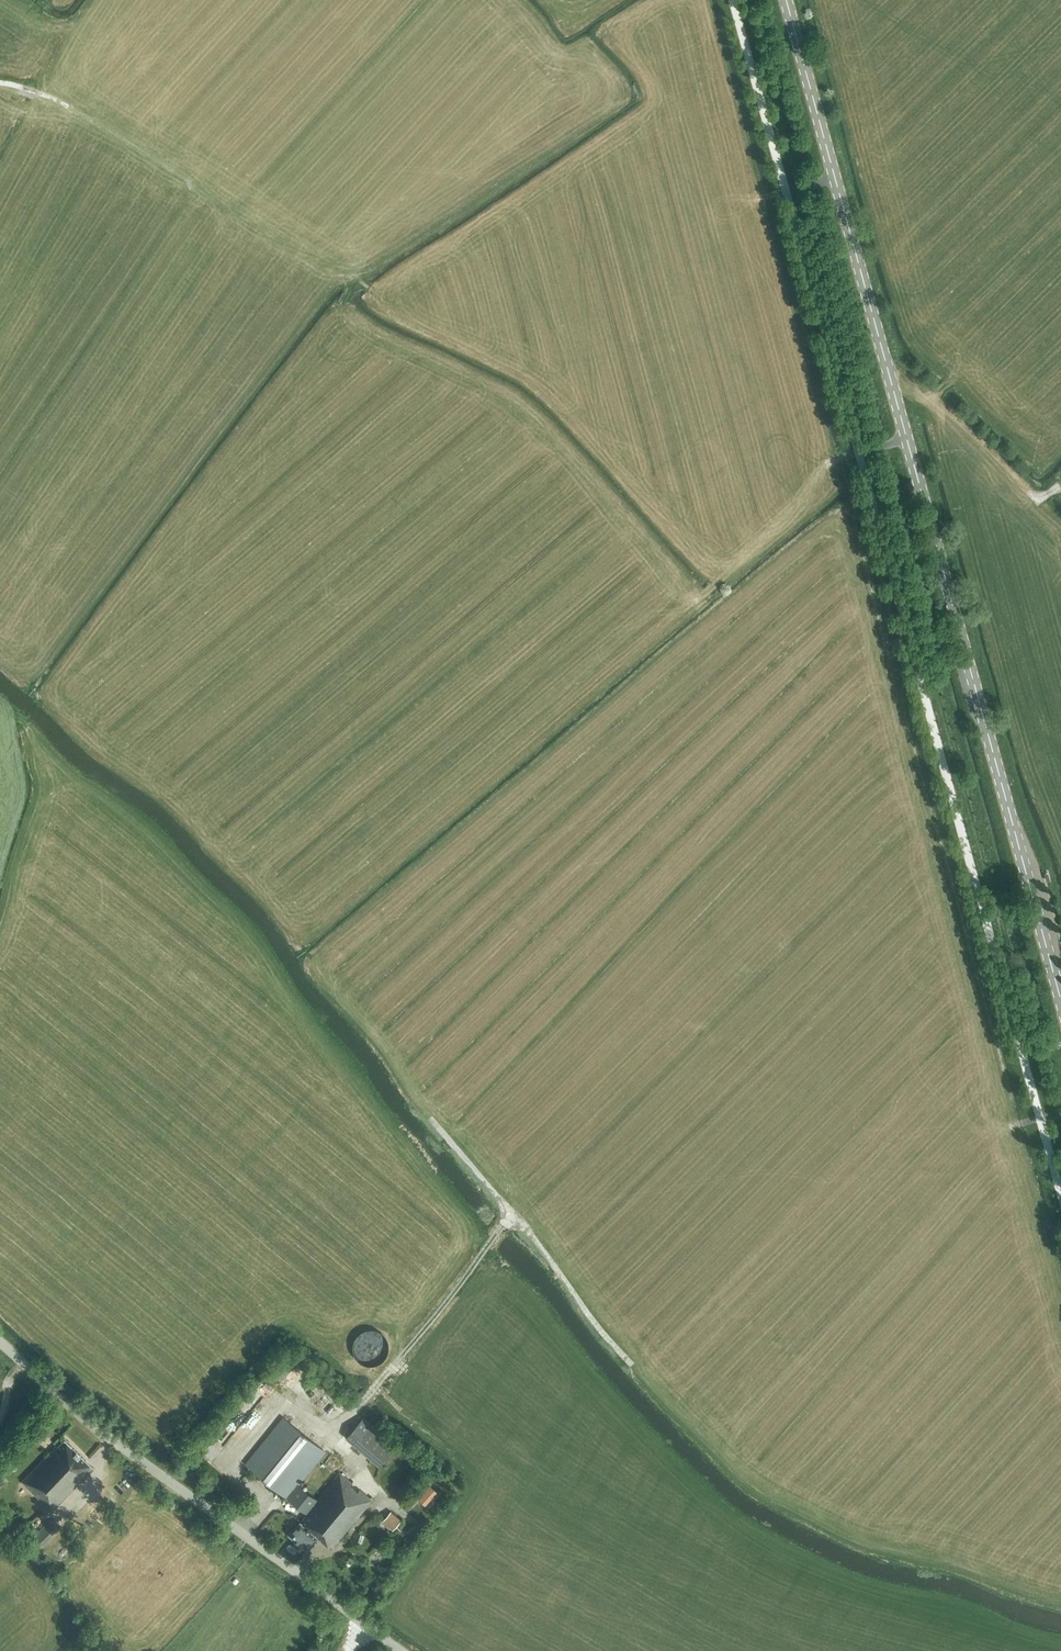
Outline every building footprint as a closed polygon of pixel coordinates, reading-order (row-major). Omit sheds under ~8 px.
[(382,1325),(363,1331),(370,1358),(390,1353),(382,1325)] [(277,1375),(281,1379),(290,1370),(286,1366),(277,1375)] [(316,1499),(298,1483),(325,1451),(283,1416),(245,1463),(287,1498),(288,1497),(307,1513),(300,1521),(289,1534),(307,1549),(318,1537),(331,1548),(372,1500),(339,1472),(316,1499)] [(379,1466),(396,1445),(371,1425),(354,1444),(379,1466)] [(93,1467),(64,1439),(52,1452),(51,1451),(22,1480),(52,1510),(93,1467)] [(440,1493),(428,1482),(416,1496),(425,1505),(432,1496),(435,1499),(440,1493)] [(393,1529),(401,1519),(390,1511),(382,1521),(393,1529)] [(370,1529),(377,1520),(371,1515),(364,1524),(370,1529)] [(43,1546),(60,1529),(49,1518),(32,1535),(43,1546)]
